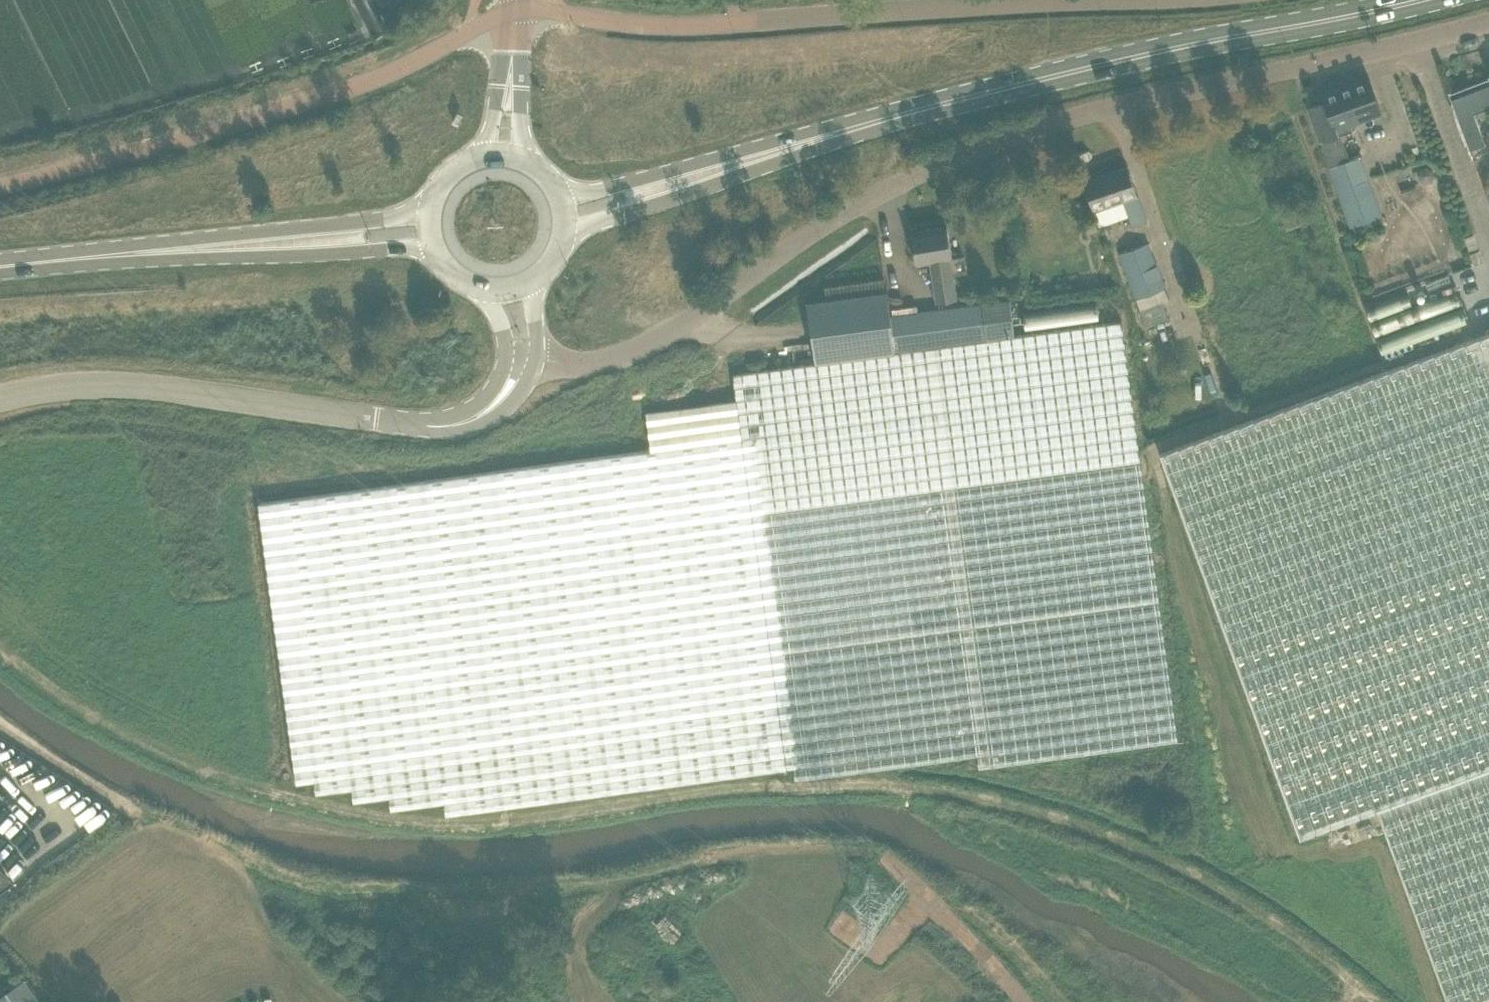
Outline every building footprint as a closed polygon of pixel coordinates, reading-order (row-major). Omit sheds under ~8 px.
[(1326,101),(1305,108),(1315,135),(1319,134),(1321,141),(1341,134),(1352,130),(1350,123),(1381,112),(1375,95),(1368,77),(1323,93),(1326,101)] [(1488,106),(1488,92),(1483,77),(1448,90),(1470,149),(1486,143),(1474,112),(1488,106)] [(1350,160),(1331,167),(1352,226),(1382,215),(1360,156),(1352,159),(1350,160)] [(1094,208),(1100,225),(1128,215),(1131,222),(1146,217),(1128,165),(1084,180),(1093,208),(1094,208)] [(1420,168),(1417,173),(1419,179),(1425,182),(1431,180),(1434,174),(1432,168),(1426,166),(1420,168)] [(930,260),(937,302),(958,298),(950,245),(947,225),(912,231),(917,262),(930,260)] [(1149,243),(1120,253),(1136,296),(1164,287),(1149,243)] [(1479,250),(1470,253),(1474,264),(1483,261),(1479,250)] [(651,448),(336,491),(259,502),(294,760),(297,783),(314,780),(316,793),(352,788),(354,801),(389,796),(392,809),(446,801),(447,814),(795,766),(796,779),(978,753),(980,766),(1178,739),(1175,720),(1122,320),(1015,335),(1010,299),(890,315),(887,291),(807,301),(816,362),(740,372),(733,373),(736,398),(646,410),(651,448)] [(1023,315),(1025,329),(1097,321),(1095,306),(1023,315)] [(1411,339),(1464,320),(1460,311),(1378,341),(1385,360),(1404,353),(1405,357),(1416,352),(1411,339)] [(1409,363),(1161,453),(1301,837),(1379,807),(1448,1001),(1478,1001),(1488,998),(1488,333),(1409,363)] [(11,876),(0,865),(0,884),(11,876)] [(39,1001),(22,977),(0,993),(0,1001),(37,1001),(39,1001)]
